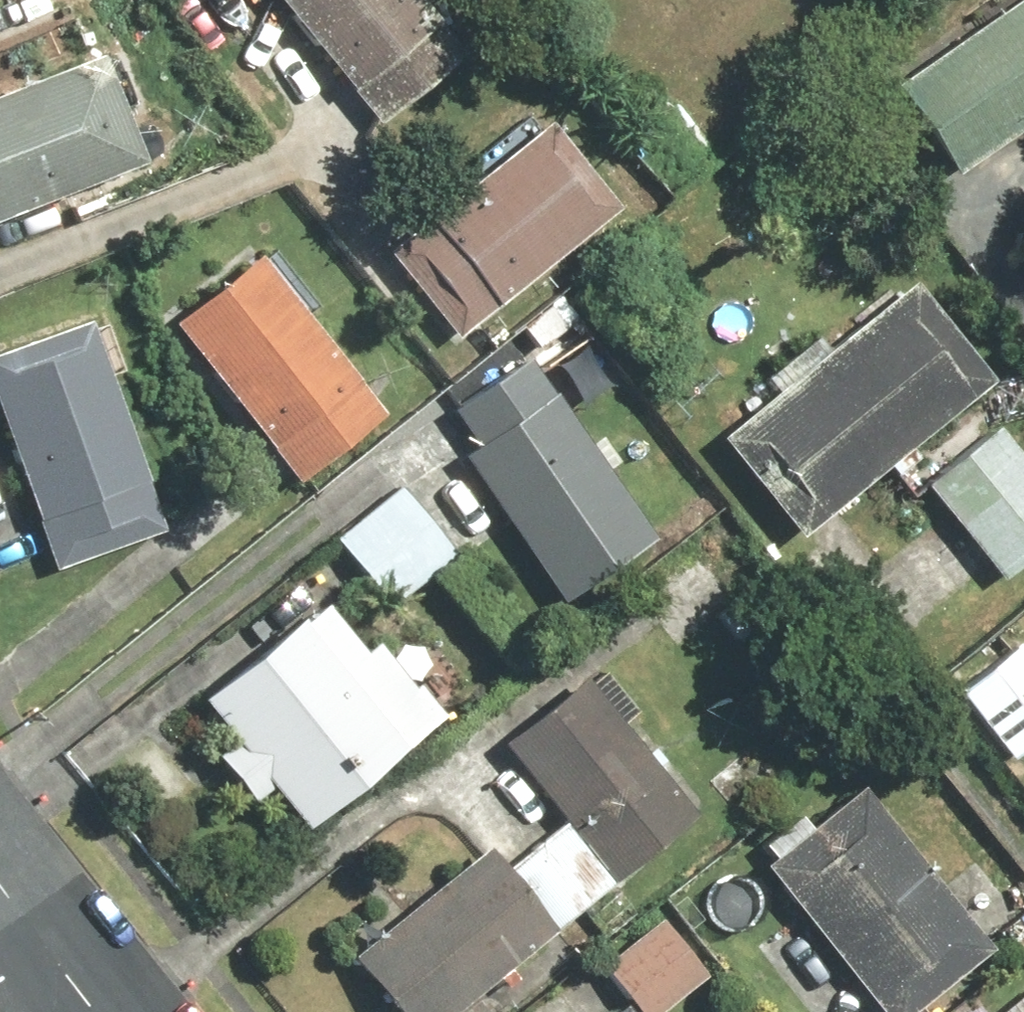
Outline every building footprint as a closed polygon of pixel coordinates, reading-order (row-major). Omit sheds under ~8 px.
[(426,0),(270,0),(375,119),(463,42),(426,0)] [(897,94),(960,180),(1023,133),(1023,2),(897,94)] [(0,99),(0,221),(141,165),(98,60),(0,99)] [(613,206),(547,126),(391,256),(405,274),(420,262),(455,304),(439,317),(456,337),(470,325),(613,206)] [(259,254),(170,325),(297,483),(386,412),(259,254)] [(986,380),(909,286),(828,352),(817,339),(763,384),(773,397),(718,442),(795,536),(986,380)] [(558,292),(512,329),(534,357),(580,320),(558,292)] [(0,354),(0,420),(51,574),(164,537),(94,324),(0,354)] [(654,539),(526,358),(448,413),(476,452),(458,465),(558,607),(654,539)] [(995,427),(917,489),(997,588),(1023,566),(1023,463),(995,427)] [(453,554),(396,488),(331,544),(389,610),(453,554)] [(305,835),(444,722),(379,643),(363,656),(321,604),(196,706),(229,745),(213,758),(252,805),(269,791),(305,835)] [(961,694),(1010,756),(1023,745),(1023,653),(1020,648),(961,694)] [(696,816),(584,678),(500,747),(511,761),(492,777),(524,817),(545,800),(613,883),(696,816)] [(762,866),(877,1011),(916,1011),(993,951),(866,791),(814,833),(802,819),(764,849),(771,858),(762,866)] [(558,824),(506,869),(559,932),(612,887),(558,824)] [(485,847),(351,961),(394,1011),(466,1011),(558,933),(485,847)] [(659,917),(599,967),(636,1011),(664,1011),(707,976),(659,917)] [(1003,1011),(1023,1011),(1023,995),(1003,1011)]
